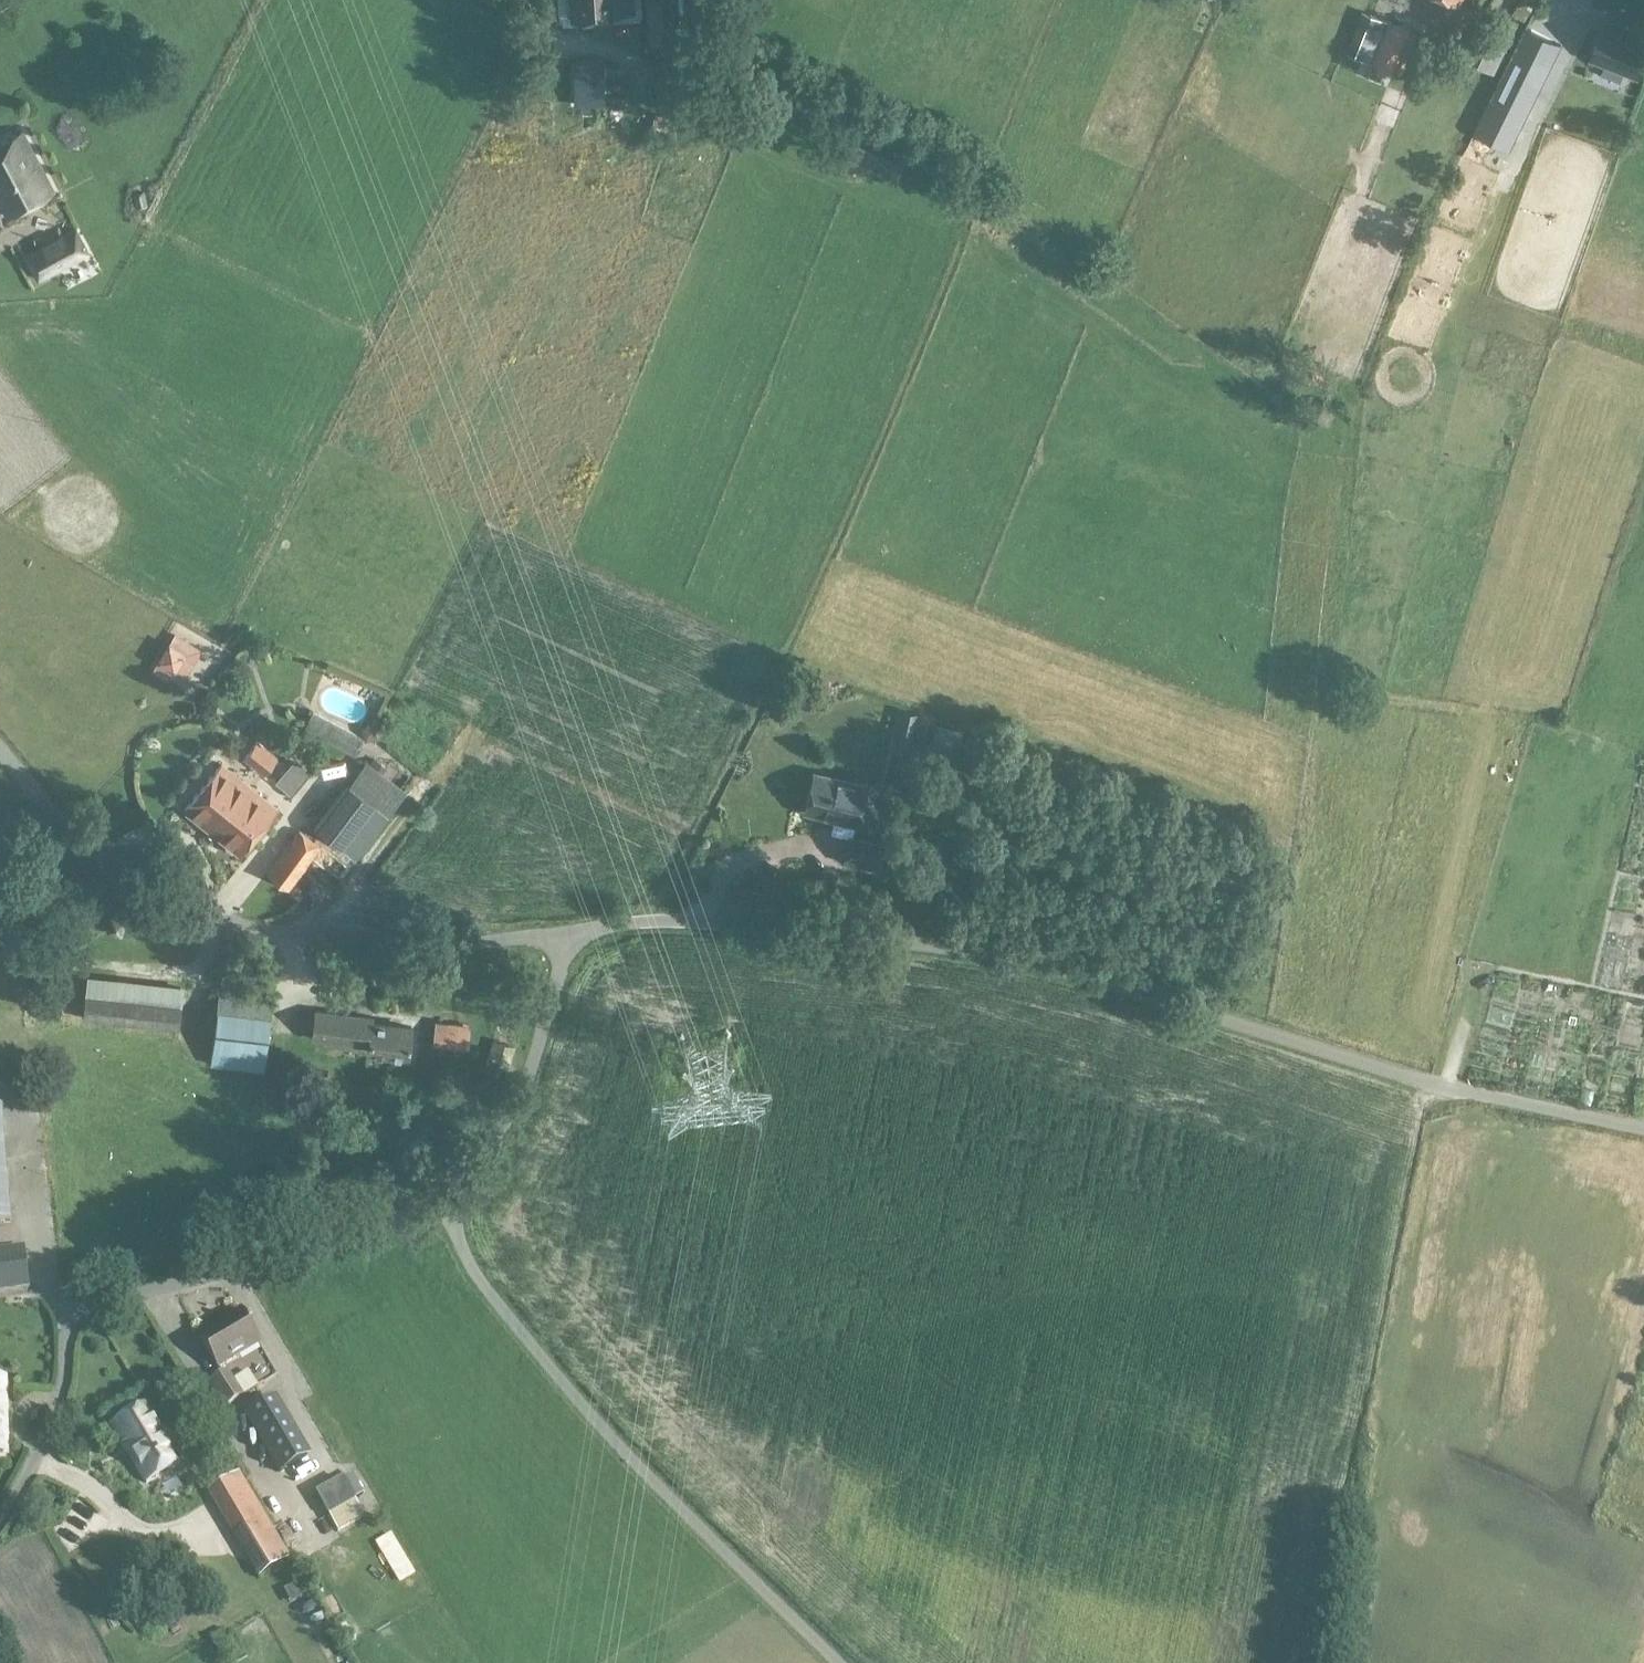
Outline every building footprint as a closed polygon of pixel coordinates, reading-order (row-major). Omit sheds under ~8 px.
[(617,0),(570,0),(571,20),(618,16),(617,0)] [(676,0),(647,0),(649,44),(651,44),(651,46),(680,44),(676,0)] [(1494,71),(1519,21),(1493,8),(1477,39),(1481,41),(1478,47),(1475,45),(1468,58),(1494,71)] [(1347,51),(1402,73),(1418,32),(1363,10),(1347,51)] [(1643,63),(1643,32),(1607,18),(1593,55),(1640,73),(1643,63)] [(1510,148),(1562,43),(1526,25),(1474,130),(1510,148)] [(1589,59),(1577,100),(1609,109),(1621,69),(1589,59)] [(604,65),(574,65),(574,87),(604,87),(604,65)] [(6,216),(53,190),(22,131),(0,143),(0,204),(6,216)] [(24,254),(37,281),(90,253),(76,226),(24,254)] [(1327,388),(1331,377),(1314,371),(1309,382),(1327,388)] [(184,656),(166,645),(152,668),(169,679),(184,656)] [(917,712),(903,709),(893,749),(907,752),(917,712)] [(365,737),(313,710),(304,729),(356,756),(365,737)] [(936,722),(929,749),(956,756),(963,728),(936,722)] [(264,771),(272,760),(273,759),(267,753),(255,745),(246,757),(264,771)] [(241,851),(257,831),(276,809),(221,764),(185,808),(241,851)] [(858,824),(867,784),(814,771),(804,812),(858,824)] [(347,781),(314,826),(355,857),(388,813),(347,781)] [(281,855),(302,871),(320,847),(299,831),(281,855)] [(886,843),(849,834),(842,862),(879,871),(886,843)] [(317,851),(287,892),(295,898),(325,858),(317,851)] [(302,871),(281,855),(267,872),(289,889),(302,871)] [(133,923),(127,921),(127,920),(110,915),(105,932),(123,936),(130,937),(133,923)] [(371,970),(372,960),(360,959),(359,969),(371,970)] [(272,997),(219,990),(210,1065),(263,1071),(272,997)] [(83,1018),(179,1029),(181,1005),(85,994),(83,1018)] [(373,1017),(315,1010),(312,1038),(369,1045),(368,1052),(408,1057),(411,1026),(372,1021),(373,1017)] [(432,1045),(466,1049),(469,1024),(435,1020),(432,1045)] [(489,1054),(511,1060),(515,1045),(493,1039),(489,1054)] [(12,1221),(2,1104),(0,1105),(0,1222),(12,1221)] [(29,1289),(23,1245),(0,1248),(0,1292),(29,1289)] [(222,1322),(198,1336),(219,1371),(240,1359),(239,1358),(260,1345),(239,1310),(222,1321),(222,1322)] [(227,1371),(207,1384),(223,1409),(243,1396),(227,1371)] [(272,1399),(246,1416),(282,1472),(308,1455),(272,1399)] [(145,1482),(179,1462),(145,1405),(111,1424),(145,1482)] [(289,1559),(239,1474),(207,1492),(258,1577),(289,1559)] [(355,1499),(362,1496),(350,1476),(344,1480),(342,1477),(325,1487),(327,1492),(316,1498),(327,1516),(355,1499)] [(413,1514),(385,1534),(402,1558),(430,1538),(413,1514)] [(336,1557),(359,1544),(355,1536),(331,1548),(336,1557)] [(300,1581),(292,1586),(299,1599),(308,1594),(300,1581)] [(210,1640),(216,1651),(231,1643),(225,1630),(209,1637),(210,1640)] [(221,1662),(229,1662),(240,1658),(233,1644),(216,1652),(221,1662)]
